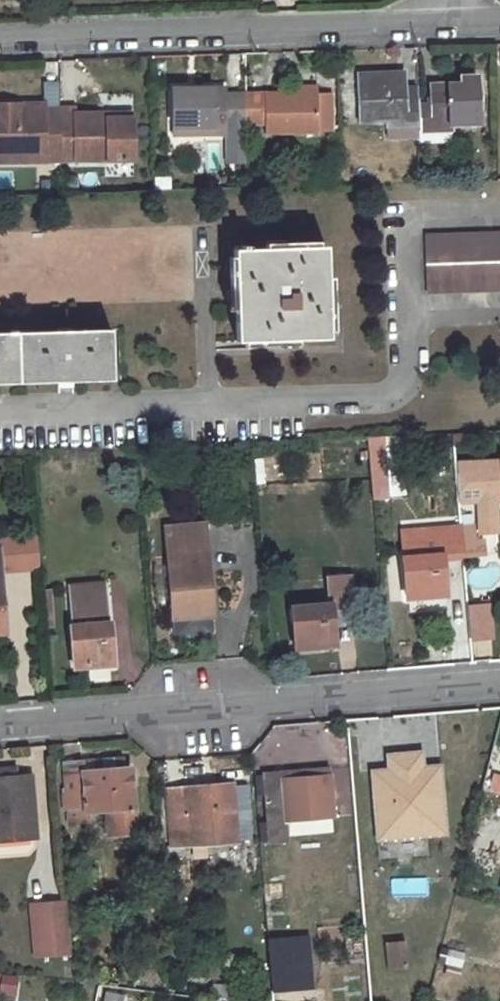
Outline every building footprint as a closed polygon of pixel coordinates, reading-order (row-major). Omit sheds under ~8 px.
[(316,70),(290,71),(291,92),(317,91),(316,70)] [(451,130),(450,124),(479,123),(477,75),(460,75),(461,83),(430,85),(431,104),(420,104),(419,98),(405,99),(404,87),(404,80),(374,80),(374,73),(358,74),(360,121),(387,120),(387,125),(420,123),(420,131),(451,130)] [(354,82),(341,82),(342,112),(355,111),(354,82)] [(226,86),(173,87),(174,135),(227,134),(227,125),(265,125),(266,133),(318,132),(317,91),(291,92),(226,92),(226,86)] [(419,87),(404,87),(405,99),(419,98),(419,87)] [(0,104),(0,162),(134,161),(133,119),(110,119),(110,113),(77,114),(60,113),(60,121),(45,120),(45,109),(21,109),(21,104),(0,104)] [(60,108),(45,109),(45,120),(60,121),(60,113),(60,108)] [(420,123),(387,125),(387,137),(421,135),(420,131),(420,123)] [(451,130),(420,131),(421,135),(421,142),(451,141),(451,130)] [(426,234),(428,292),(499,290),(499,232),(426,234)] [(326,246),(234,249),(237,341),(329,338),(326,246)] [(0,332),(0,383),(114,379),(112,328),(0,332)] [(383,436),(367,437),(372,495),(388,494),(383,436)] [(459,502),(479,500),(482,533),(499,532),(496,499),(496,496),(499,496),(499,460),(456,461),(459,502)] [(438,518),(404,520),(405,530),(438,528),(438,518)] [(205,522),(166,526),(174,617),(176,633),(181,637),(210,634),(215,629),(205,522)] [(446,594),(444,557),(463,556),(461,526),(438,528),(405,530),(400,530),(406,598),(446,594)] [(350,577),(328,579),(330,603),(294,606),(297,647),(336,644),(333,609),(353,606),(350,577)] [(104,584),(84,585),(85,600),(105,599),(104,584)] [(84,585),(69,586),(73,627),(70,627),(74,667),(114,664),(110,624),(107,624),(105,599),(85,600),(84,585)] [(467,606),(468,637),(489,636),(487,604),(467,606)] [(389,755),(390,770),(425,767),(424,752),(389,755)] [(83,775),(67,777),(70,824),(89,822),(88,814),(107,812),(108,833),(136,830),(130,769),(119,769),(119,759),(100,761),(94,766),(95,770),(82,772),(83,775)] [(94,766),(100,761),(66,763),(67,777),(83,775),(82,772),(95,770),(94,766)] [(390,770),(372,771),(378,840),(447,835),(441,766),(425,767),(390,770)] [(36,836),(31,777),(17,778),(16,768),(0,770),(0,839),(36,836)] [(330,769),(265,774),(272,845),(290,842),(290,837),(288,821),(335,816),(330,769)] [(233,785),(167,791),(172,846),(238,840),(233,787),(233,785)] [(248,786),(233,787),(238,840),(253,839),(248,786)] [(492,818),(499,821),(499,804),(496,803),(492,818)] [(335,816),(288,821),(290,837),(336,832),(335,816)] [(489,828),(499,831),(499,821),(492,818),(489,828)] [(29,903),(32,958),(70,957),(67,901),(29,903)] [(406,942),(386,943),(388,969),(408,968),(406,942)] [(449,948),(445,964),(462,968),(466,953),(449,948)] [(296,959),(270,961),(272,992),(292,991),(291,977),(297,976),(296,959)] [(21,979),(3,975),(0,988),(0,996),(16,999),(21,979)] [(211,998),(233,1000),(249,1000),(250,990),(213,987),(211,998)]
